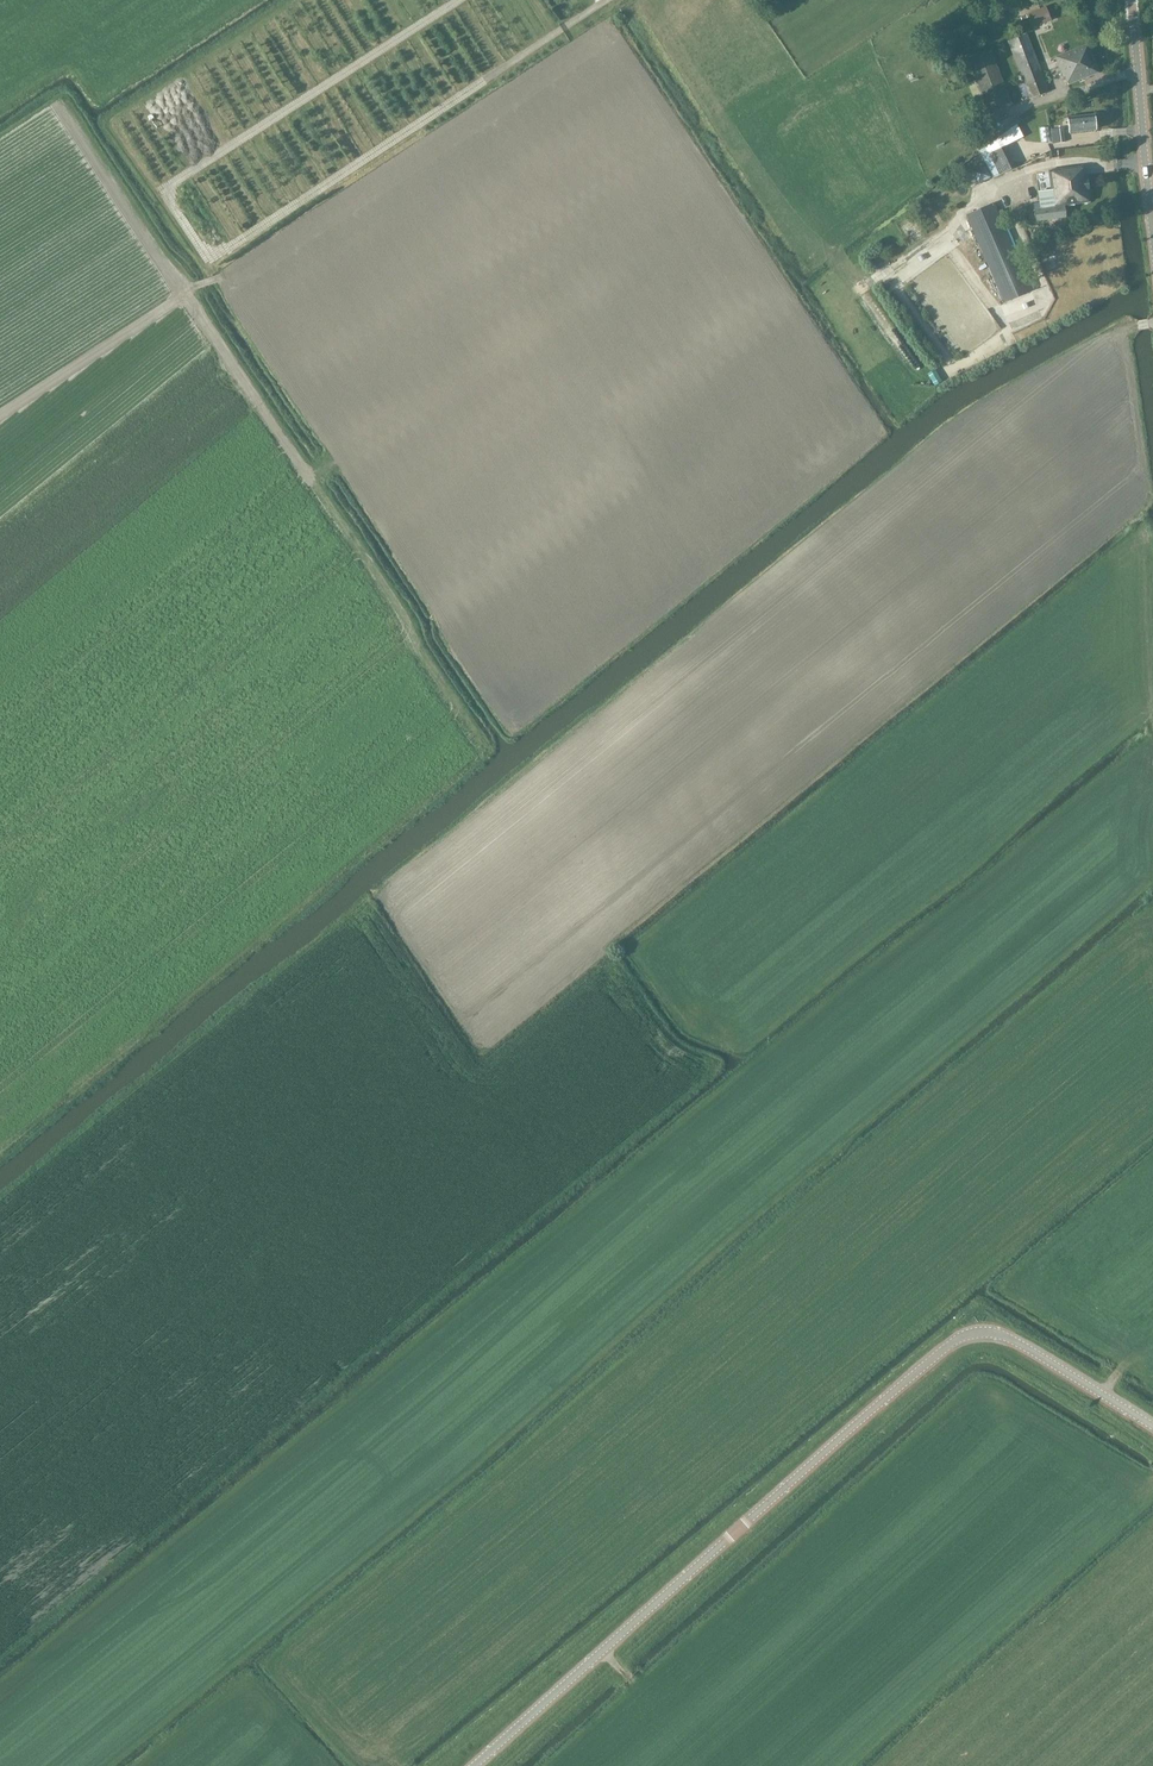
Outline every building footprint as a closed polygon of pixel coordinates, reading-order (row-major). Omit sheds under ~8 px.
[(1033,28),(1051,21),(1045,6),(1027,14),(1033,28)] [(1027,34),(1007,41),(1023,83),(1028,96),(1029,99),(1049,92),(1047,84),(1042,72),(1027,34)] [(1064,76),(1067,85),(1098,72),(1088,45),(1054,57),(1062,77),(1064,76)] [(968,58),(987,109),(988,115),(1012,106),(991,50),(968,58)] [(1067,117),(1069,132),(1095,129),(1094,114),(1067,117)] [(1014,167),(1004,146),(1017,140),(1011,128),(980,151),(993,178),(999,175),(1014,167)] [(1065,142),(1063,128),(1049,130),(1051,144),(1065,142)] [(971,165),(965,170),(973,180),(979,175),(971,165)] [(1039,202),(1033,203),(1034,208),(1036,221),(1066,217),(1064,205),(1090,202),(1086,175),(1083,175),(1082,166),(1048,170),(1051,191),(1038,192),(1039,202)] [(939,216),(948,207),(935,193),(926,202),(939,216)] [(993,203),(966,214),(1004,302),(1030,290),(993,203)]
